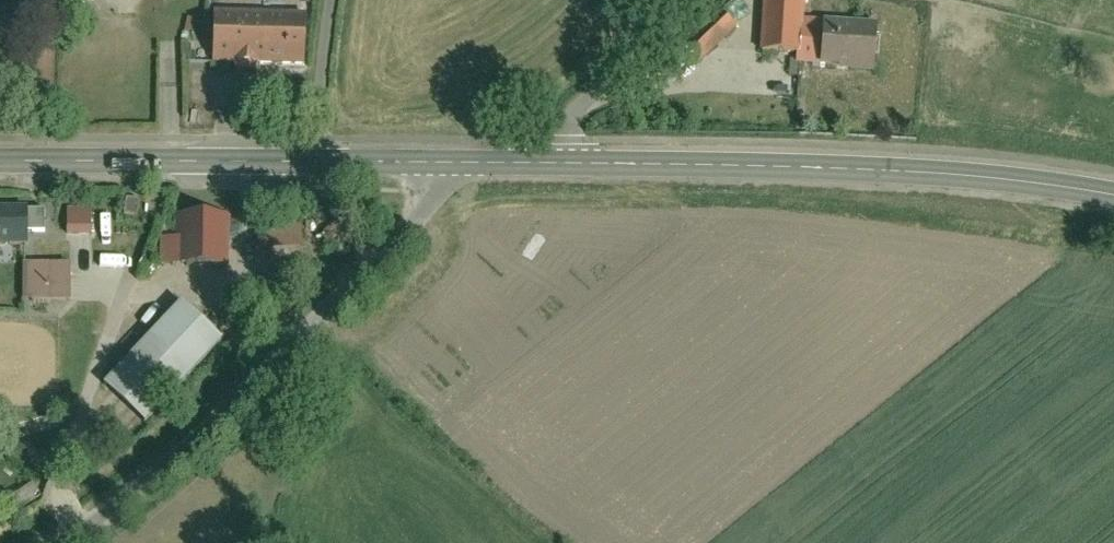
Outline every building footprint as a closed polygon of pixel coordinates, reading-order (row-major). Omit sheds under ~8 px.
[(762,57),(796,58),(796,72),(870,76),(873,25),(803,22),(804,0),(765,0),(762,57)] [(726,5),(690,38),(707,57),(743,23),(726,5)] [(220,13),(218,65),(239,66),(239,76),(264,77),(265,69),(307,70),(308,16),(220,13)] [(92,209),(66,210),(67,237),(93,236),(92,209)] [(24,268),(24,239),(43,239),(43,210),(0,210),(0,268),(24,268)] [(229,217),(179,216),(179,237),(157,236),(157,271),(228,273),(229,217)] [(21,274),(21,314),(70,313),(70,274),(21,274)] [(188,305),(113,382),(152,419),(227,342),(188,305)]
